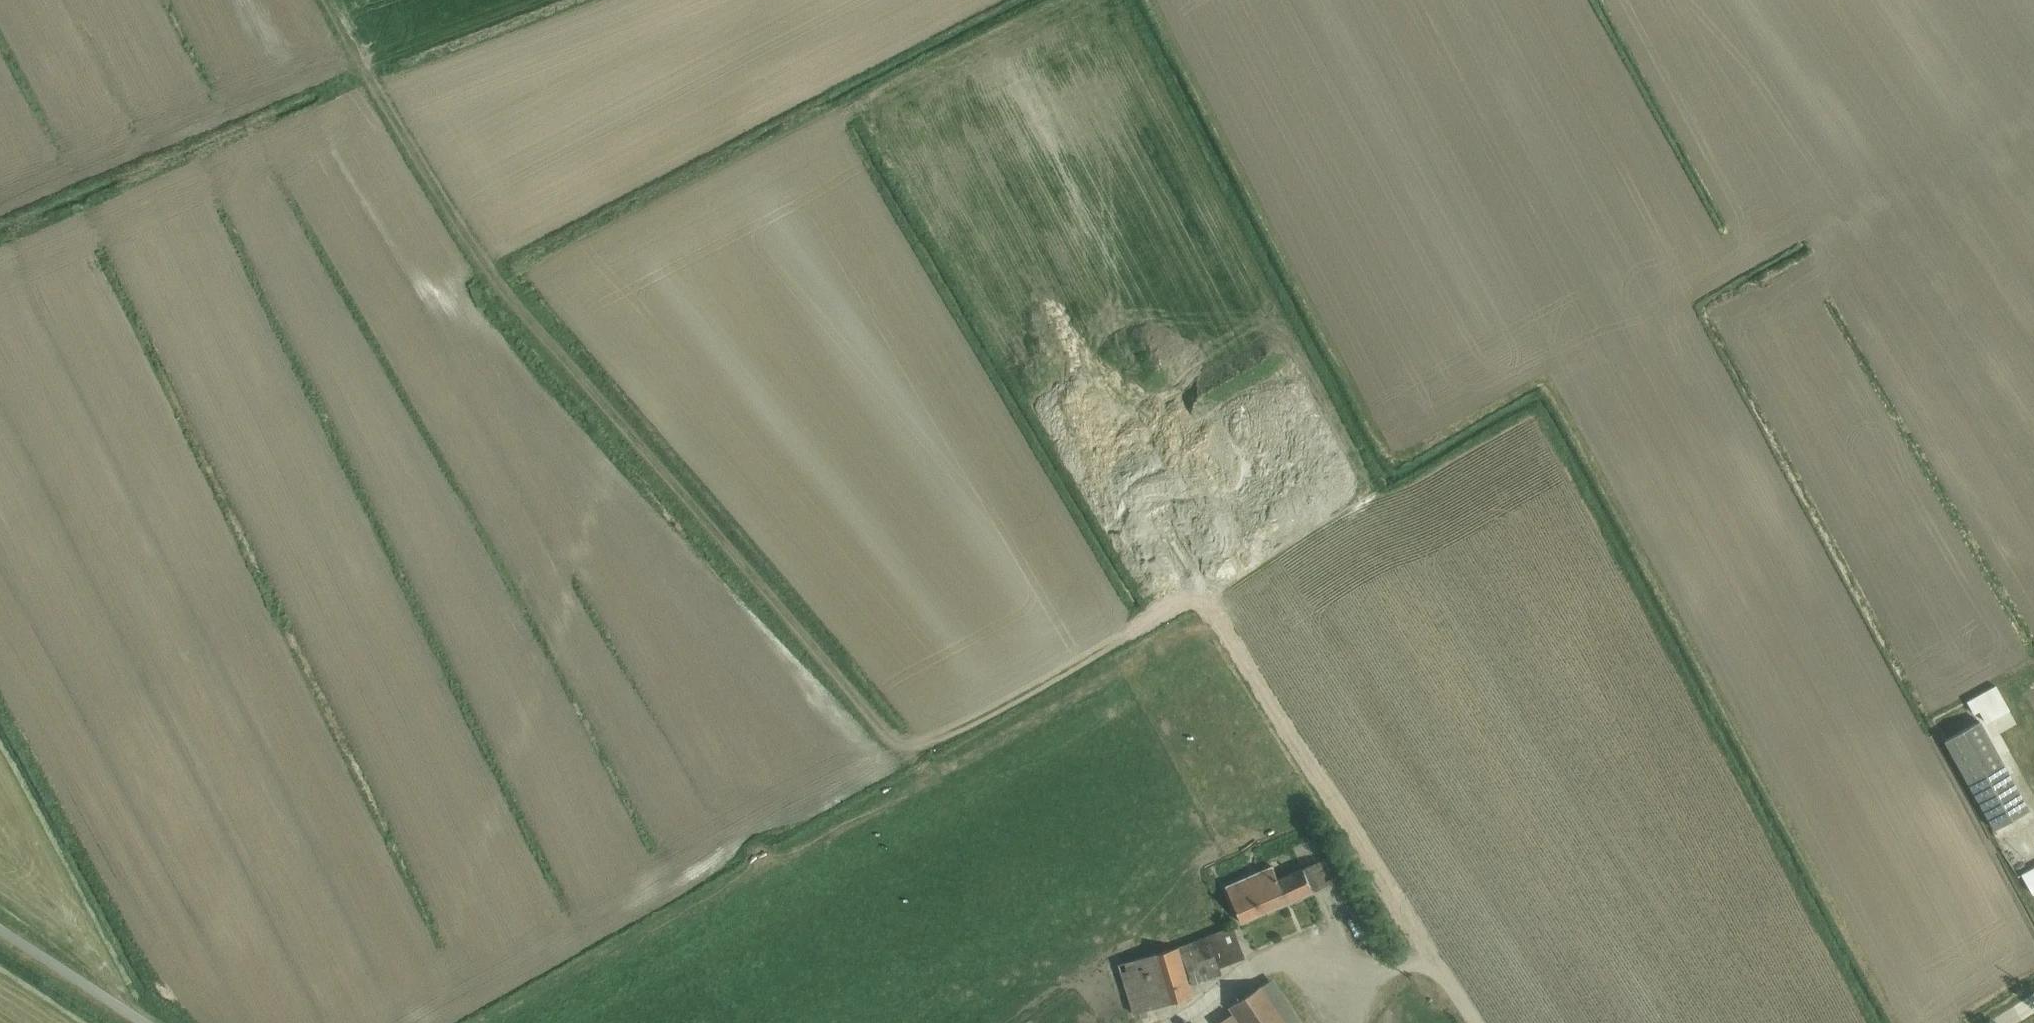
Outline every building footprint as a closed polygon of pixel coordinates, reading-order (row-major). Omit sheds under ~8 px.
[(1996,686),(1966,702),(1974,715),(1978,712),(1986,724),(2009,710),(1996,686)] [(1980,721),(1946,741),(1994,830),(2030,811),(1980,721)] [(1272,866),(1225,886),(1241,923),(1346,878),(1336,854),(1278,879),(1272,866)] [(2022,874),(2033,894),(2033,868),(2022,874)] [(1179,948),(1118,965),(1133,1014),(1194,996),(1190,985),(1223,975),(1220,967),(1245,958),(1233,926),(1178,946),(1179,948)] [(1219,1022),(1302,1022),(1272,978),(1228,1007),(1232,1014),(1219,1022)]
